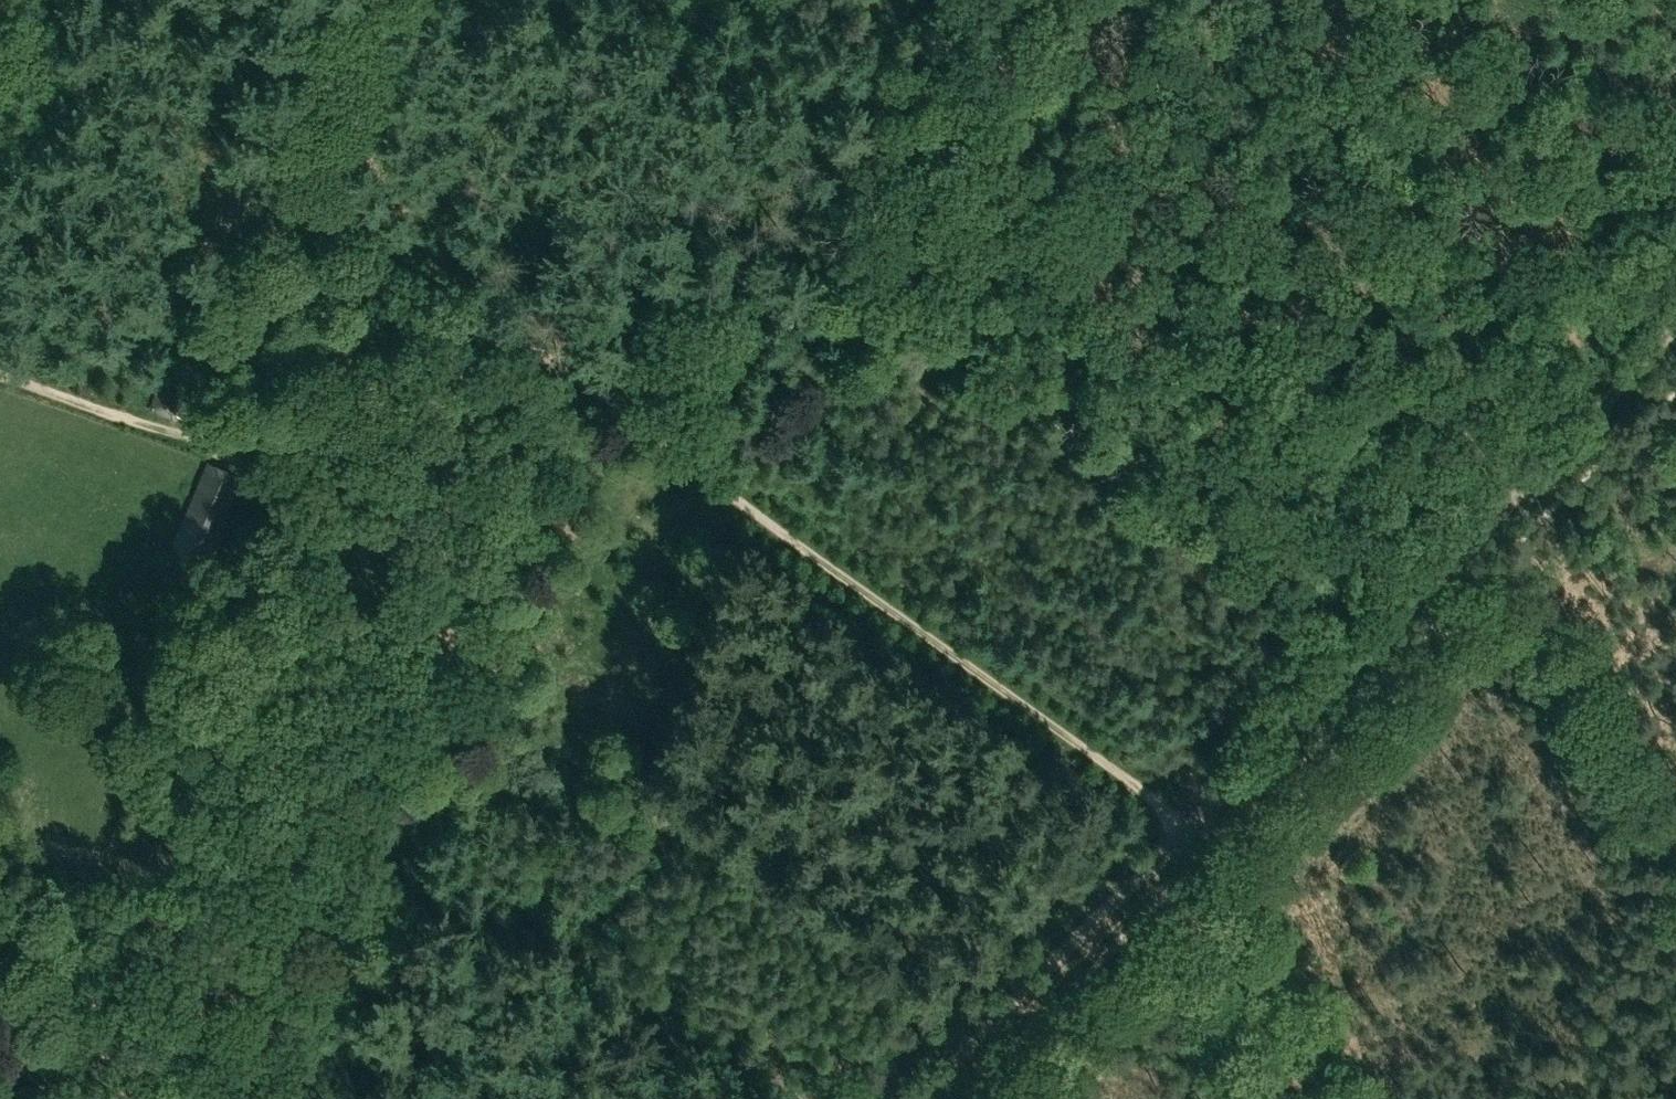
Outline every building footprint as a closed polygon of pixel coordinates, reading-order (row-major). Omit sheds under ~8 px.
[(207,556),(241,475),(208,461),(173,542),(207,556)]
